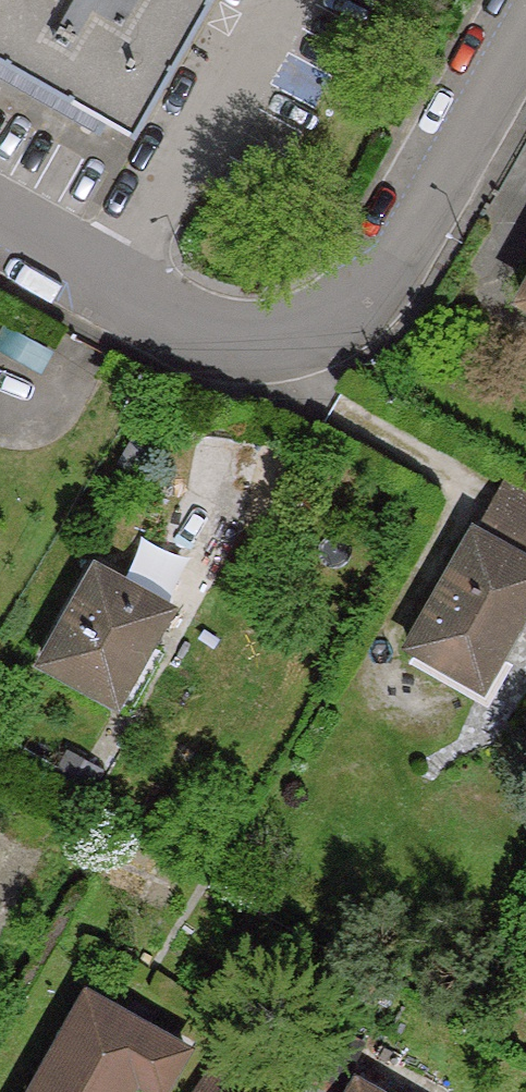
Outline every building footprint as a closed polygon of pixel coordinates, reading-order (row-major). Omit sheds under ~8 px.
[(121,123),(124,123),(193,0),(0,0),(0,54),(121,123)] [(517,299),(525,304),(525,284),(517,299)] [(515,552),(525,534),(525,489),(502,476),(472,529),(515,552)] [(472,529),(408,635),(477,678),(481,675),(525,594),(525,558),(515,552),(472,529)] [(179,608),(108,570),(56,660),(127,700),(179,608)] [(133,1068),(158,1081),(182,1041),(85,983),(22,1091),(119,1091),(133,1068)] [(216,1050),(190,1085),(199,1091),(227,1091),(244,1069),(216,1050)] [(354,1069),(340,1091),(394,1091),(354,1069)]
